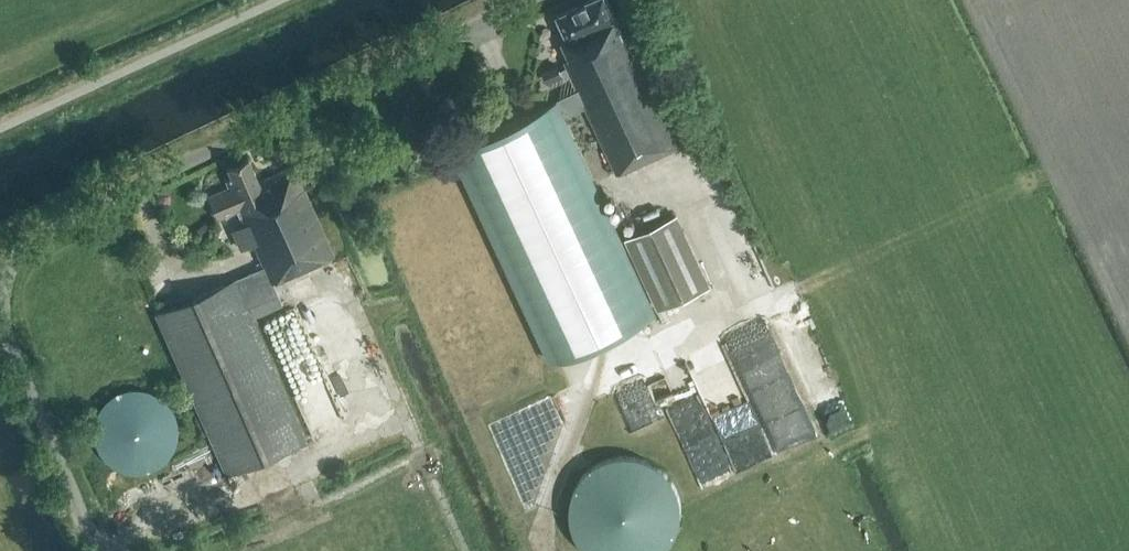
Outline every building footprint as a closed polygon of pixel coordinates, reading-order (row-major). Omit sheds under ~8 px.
[(607,0),(591,0),(557,16),(569,41),(563,43),(571,60),(566,62),(579,90),(587,107),(618,174),(682,144),(631,35),(625,38),(607,0)] [(543,71),(549,83),(563,76),(557,64),(543,71)] [(587,107),(579,90),(451,150),(552,364),(657,315),(565,117),(587,107)] [(258,182),(248,158),(227,168),(231,178),(226,180),(229,188),(209,197),(215,211),(235,202),(264,267),(155,315),(226,476),(306,441),(252,320),(283,306),(273,283),(334,256),(294,166),(258,182)] [(659,311),(712,286),(678,213),(625,238),(659,311)] [(135,474),(140,473),(144,473),(149,472),(153,470),(157,468),(160,466),(163,463),(166,460),(169,458),(171,455),(172,452),(174,449),(175,445),(177,441),(177,437),(178,433),(178,429),(177,425),(176,420),(175,416),(173,412),(171,408),(168,404),(165,401),(161,398),(158,396),(154,393),(150,392),(147,391),(143,390),(139,389),(136,389),(132,389),(129,390),(125,391),(121,392),(117,393),(113,395),(110,398),(106,401),(103,404),(101,407),(98,411),(96,416),(95,420),(94,424),(93,428),(93,433),(94,437),(94,441),(95,445),(97,448),(98,451),(100,454),(102,457),(104,460),(107,463),(110,465),(114,468),(118,470),(122,471),(126,473),(131,473),(135,474)] [(716,404),(739,468),(776,455),(753,391),(716,404)] [(605,460),(594,467),(583,476),(576,487),(571,503),(571,518),(575,534),(582,546),(588,550),(663,550),(666,548),(674,538),(679,527),(680,515),(679,503),(677,493),(672,483),(666,474),(659,466),(642,458),(622,456),(605,460)]
